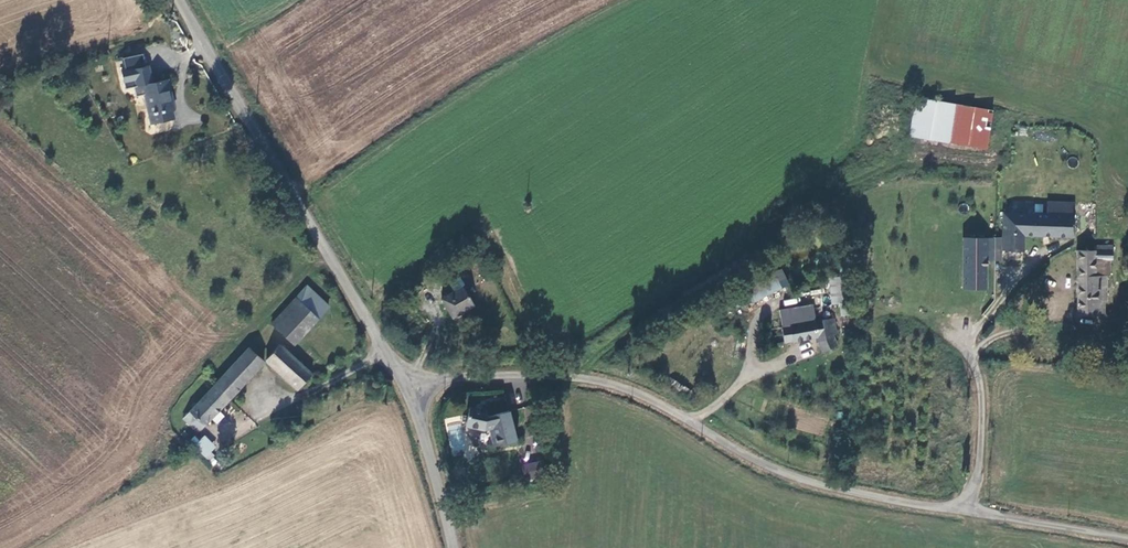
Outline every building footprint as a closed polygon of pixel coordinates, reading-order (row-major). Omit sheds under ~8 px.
[(177,119),(169,80),(153,83),(150,67),(122,72),(124,83),(135,81),(136,89),(143,87),(150,124),(177,119)] [(984,149),(990,111),(913,99),(907,137),(984,149)] [(1045,215),(1001,214),(1001,239),(1001,252),(1022,252),(1022,237),(1072,238),(1072,202),(1045,202),(1045,215)] [(964,291),(965,239),(906,238),(906,292),(964,293),(964,291)] [(986,260),(986,239),(965,239),(964,291),(985,291),(986,260)] [(1001,260),(1001,252),(1001,239),(986,239),(986,260),(1001,260)] [(1077,251),(1076,314),(1095,314),(1095,290),(1105,290),(1105,277),(1095,277),(1095,260),(1111,261),(1111,252),(1093,251),(1077,251)] [(782,290),(774,273),(745,286),(753,303),(782,290)] [(459,274),(440,285),(453,308),(465,301),(463,297),(470,293),(459,274)] [(325,309),(304,289),(271,324),(291,343),(325,309)] [(1105,315),(1105,290),(1095,290),(1095,314),(1105,315)] [(779,310),(781,328),(816,322),(813,305),(779,310)] [(818,337),(819,343),(823,352),(838,346),(833,336),(838,334),(834,319),(816,322),(781,328),(784,343),(818,337)] [(772,345),(784,343),(781,328),(770,330),(772,345)] [(295,391),(310,374),(279,346),(264,363),(295,391)] [(206,427),(264,363),(247,348),(182,420),(196,433),(203,425),(206,427)] [(465,426),(485,432),(490,430),(494,449),(516,444),(509,413),(487,418),(486,413),(470,408),(465,426)] [(205,435),(194,444),(205,457),(216,448),(205,435)] [(546,476),(543,462),(538,463),(541,477),(546,476)] [(538,463),(522,466),(525,480),(541,477),(538,463)]
